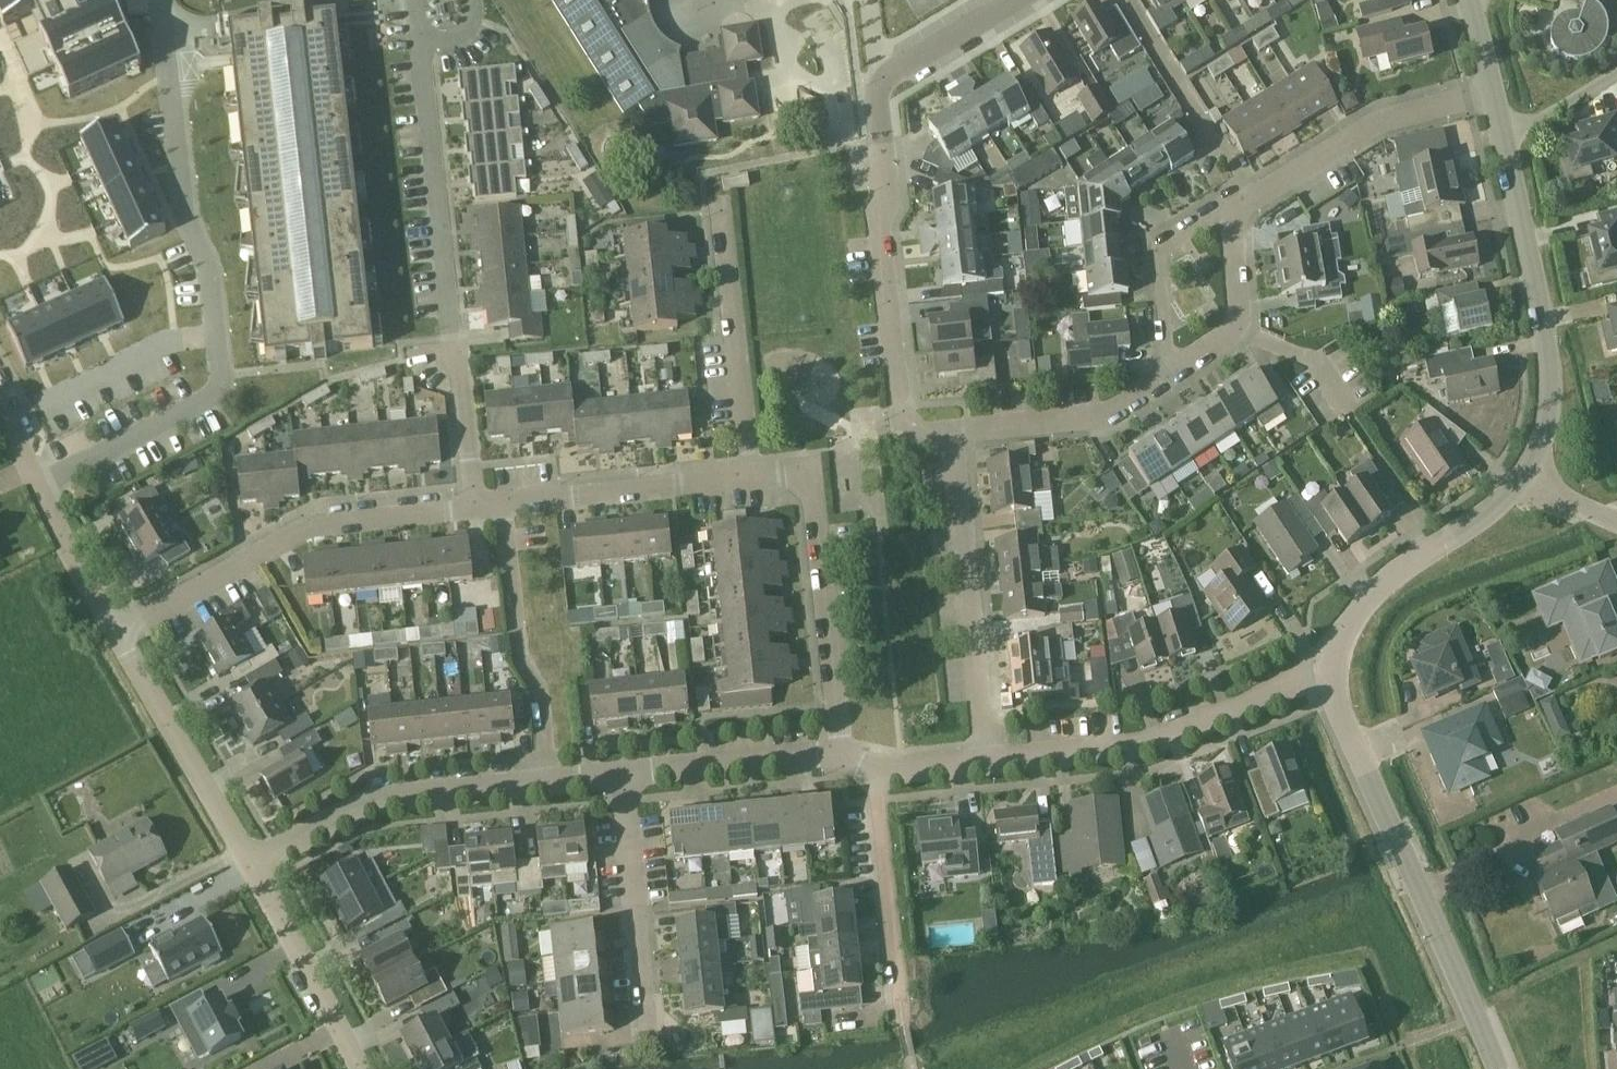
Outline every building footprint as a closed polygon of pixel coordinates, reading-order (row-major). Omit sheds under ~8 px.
[(4,28),(29,17),(38,36),(13,48),(27,80),(52,68),(67,101),(141,68),(111,3),(85,15),(78,0),(0,0),(0,19),(4,28)] [(622,115),(637,106),(651,127),(665,119),(670,145),(712,139),(709,118),(718,117),(719,121),(754,116),(751,93),(749,81),(739,83),(738,73),(743,72),(742,61),(746,60),(759,59),(754,24),(742,26),(719,30),(723,50),(686,55),(686,59),(679,60),(679,56),(680,52),(681,53),(681,51),(680,51),(680,50),(679,50),(678,50),(677,49),(676,49),(675,49),(675,48),(674,48),(673,47),(672,47),(671,46),(670,45),(669,45),(668,44),(667,43),(666,43),(666,42),(665,42),(664,41),(664,40),(663,40),(662,39),(662,38),(661,38),(660,37),(660,36),(659,36),(659,35),(658,34),(657,33),(657,32),(656,31),(656,30),(655,30),(655,29),(654,28),(654,27),(654,26),(653,26),(653,25),(652,24),(652,23),(652,22),(651,21),(651,20),(651,19),(650,18),(650,17),(650,16),(650,15),(650,14),(649,14),(649,13),(649,12),(649,11),(649,10),(649,9),(649,8),(649,7),(649,6),(649,5),(649,4),(649,3),(649,2),(647,2),(647,3),(643,3),(641,0),(549,0),(622,115)] [(1182,5),(1179,0),(1148,0),(1154,9),(1146,14),(1159,34),(1177,23),(1170,12),(1182,5)] [(1372,5),(1359,8),(1362,20),(1392,11),(1388,0),(1370,0),(1372,5)] [(1287,1),(1278,7),(1284,17),(1294,11),(1287,1)] [(1607,40),(1608,37),(1608,35),(1609,30),(1609,26),(1608,21),(1605,16),(1602,13),(1599,10),(1593,4),(1587,1),(1583,13),(1577,13),(1573,13),(1569,14),(1567,14),(1561,16),(1559,17),(1556,19),(1555,21),(1554,22),(1552,24),(1552,25),(1551,28),(1550,29),(1550,31),(1550,34),(1550,36),(1550,39),(1551,42),(1552,45),(1553,46),(1554,49),(1556,52),(1557,53),(1558,54),(1561,57),(1562,57),(1565,59),(1568,60),(1570,61),(1575,62),(1578,62),(1580,61),(1582,61),(1586,60),(1591,58),(1593,57),(1596,55),(1599,52),(1601,50),(1603,48),(1605,45),(1606,42),(1607,40)] [(1133,36),(1125,22),(1113,29),(1098,4),(1072,20),(1094,56),(1109,47),(1118,63),(1142,49),(1133,36)] [(1278,7),(1254,22),(1260,32),(1284,17),(1278,7)] [(255,310),(254,316),(252,339),(253,339),(254,328),(263,329),(267,359),(313,354),(314,359),(321,358),(327,358),(327,352),(374,347),(336,16),(306,19),(305,11),(259,16),(260,24),(230,28),(235,75),(230,76),(228,75),(225,105),(227,105),(228,94),(237,95),(240,122),(235,122),(233,122),(231,151),(232,151),(233,140),(242,141),(245,169),(240,170),(239,170),(236,199),(237,199),(238,188),(248,189),(251,216),(246,217),(244,217),(241,246),(243,246),(244,235),(253,236),(256,263),(251,263),(249,263),(247,292),(248,293),(249,282),(258,283),(261,310),(256,310),(255,310)] [(1337,28),(1333,15),(1319,19),(1323,32),(1337,28)] [(1254,22),(1231,35),(1238,45),(1260,32),(1254,22)] [(1386,55),(1390,71),(1432,60),(1424,31),(1395,39),(1391,24),(1357,33),(1364,61),(1386,55)] [(1273,30),(1263,36),(1269,47),(1280,41),(1273,30)] [(1030,41),(1028,47),(1021,51),(1049,97),(1078,80),(1050,33),(1043,38),(1037,36),(1030,41)] [(1228,51),(1238,45),(1231,35),(1222,40),(1228,51)] [(1259,53),(1269,47),(1263,36),(1252,42),(1259,53)] [(1209,49),(1199,56),(1205,65),(1215,59),(1209,49)] [(1228,57),(1218,63),(1225,74),(1235,68),(1228,57)] [(1214,81),(1225,74),(1218,63),(1208,69),(1214,81)] [(1313,66),(1290,80),(1313,117),(1336,103),(1313,66)] [(464,106),(464,107),(506,103),(505,102),(505,100),(504,87),(515,86),(514,69),(457,75),(459,96),(463,96),(464,105),(464,106)] [(1144,70),(1128,80),(1137,95),(1153,85),(1144,70)] [(990,91),(1011,127),(1030,116),(1038,128),(1049,121),(1028,86),(1017,93),(1009,80),(990,91)] [(1290,80),(1267,94),(1290,131),(1313,117),(1290,80)] [(971,82),(960,88),(989,134),(1006,124),(1008,129),(1011,127),(990,91),(975,100),(973,97),(975,89),(971,82)] [(536,85),(528,90),(535,101),(543,96),(536,85)] [(1092,126),(1109,116),(1114,113),(1098,87),(1076,100),(1092,126)] [(962,108),(950,115),(969,146),(989,134),(960,88),(947,96),(951,103),(960,105),(962,108)] [(1140,113),(1152,106),(1144,94),(1133,101),(1140,113)] [(1267,94),(1245,107),(1268,145),(1290,131),(1267,94)] [(543,96),(535,101),(543,113),(550,108),(543,96)] [(1359,106),(1355,98),(1347,96),(1339,100),(1346,113),(1359,106)] [(467,138),(468,139),(509,135),(509,133),(508,132),(507,119),(519,117),(517,101),(505,102),(506,103),(464,107),(464,106),(460,106),(463,128),(466,127),(467,137),(467,138)] [(1127,105),(1119,110),(1125,120),(1134,114),(1127,105)] [(1245,159),(1268,145),(1245,107),(1222,121),(1245,159)] [(1210,114),(1216,124),(1222,121),(1216,110),(1210,114)] [(1077,112),(1054,126),(1064,141),(1086,128),(1077,112)] [(1173,125),(1153,138),(1173,172),(1194,158),(1187,147),(1196,141),(1179,113),(1170,119),(1173,125)] [(922,164),(939,171),(951,176),(953,169),(950,164),(972,151),(969,146),(950,115),(929,129),(936,141),(933,150),(928,148),(923,162),(922,164)] [(1614,160),(1611,148),(1616,146),(1616,122),(1615,117),(1583,126),(1587,139),(1566,145),(1569,158),(1561,161),(1567,184),(1590,177),(1588,168),(1614,160)] [(81,141),(94,169),(129,152),(117,125),(81,141)] [(471,169),(471,170),(512,166),(512,165),(510,150),(522,149),(520,132),(509,133),(509,135),(468,139),(467,138),(464,138),(466,159),(470,159),(471,169)] [(1395,168),(1401,194),(1459,181),(1453,155),(1433,160),(1427,134),(1393,142),(1399,167),(1395,168)] [(1153,138),(1130,152),(1148,181),(1169,168),(1172,172),(1173,172),(1153,138)] [(574,145),(566,150),(573,161),(581,156),(574,145)] [(1045,155),(1054,170),(1062,166),(1053,150),(1045,155)] [(129,152),(94,169),(106,196),(141,180),(129,152)] [(1130,152),(1109,166),(1128,197),(1130,198),(1128,194),(1148,181),(1130,152)] [(1131,199),(1130,198),(1128,197),(1109,166),(1101,154),(1086,163),(1094,175),(1081,184),(1120,201),(1124,203),(1131,199)] [(1045,155),(1038,159),(1047,175),(1054,170),(1045,155)] [(581,156),(573,161),(580,173),(588,168),(581,156)] [(1038,159),(1030,164),(1040,179),(1047,175),(1038,159)] [(1006,165),(1008,168),(1012,175),(1015,173),(1020,170),(1015,160),(1006,165)] [(512,165),(512,166),(471,170),(471,169),(467,170),(469,191),(473,191),(474,203),(515,199),(514,182),(525,181),(523,164),(512,165)] [(1030,164),(1023,168),(1032,184),(1040,179),(1030,164)] [(1020,170),(1015,173),(1025,188),(1032,184),(1023,168),(1020,170)] [(933,196),(936,220),(977,215),(974,185),(951,176),(939,171),(932,185),(944,190),(945,195),(933,196)] [(583,181),(593,197),(606,189),(597,173),(583,181)] [(1017,193),(1025,188),(1015,173),(1012,175),(1008,177),(1017,193)] [(747,175),(721,180),(724,191),(749,186),(747,175)] [(141,180),(106,196),(118,223),(154,207),(141,180)] [(1459,181),(1401,194),(1407,220),(1409,234),(1441,226),(1438,213),(1465,207),(1459,181)] [(1120,217),(1120,218),(1119,207),(1118,206),(1077,187),(1081,221),(1120,217)] [(613,200),(606,189),(593,197),(600,208),(613,200)] [(1348,192),(1342,199),(1351,208),(1358,201),(1348,192)] [(608,207),(613,216),(620,212),(615,203),(608,207)] [(166,233),(154,207),(118,223),(130,249),(166,233)] [(469,243),(524,237),(537,236),(535,221),(531,221),(529,208),(475,213),(478,234),(469,235),(469,243)] [(1599,219),(1602,231),(1590,235),(1597,262),(1588,264),(1594,287),(1616,281),(1614,272),(1616,272),(1616,214),(1599,219)] [(919,231),(921,244),(975,238),(972,217),(977,216),(977,215),(936,220),(938,235),(934,236),(926,230),(919,231)] [(1081,221),(1084,249),(1118,245),(1115,221),(1120,220),(1120,218),(1120,217),(1081,221)] [(577,232),(575,219),(566,219),(567,233),(577,232)] [(617,277),(618,288),(673,281),(672,275),(692,273),(690,262),(697,262),(696,248),(689,248),(688,238),(669,240),(668,232),(667,232),(665,219),(632,223),(633,236),(613,239),(614,253),(620,252),(621,264),(622,276),(617,277)] [(1335,262),(1336,262),(1341,261),(1337,238),(1331,238),(1329,226),(1302,230),(1304,243),(1274,248),(1278,271),(1335,262)] [(1441,226),(1409,234),(1412,250),(1419,280),(1478,267),(1472,237),(1445,243),(1441,226)] [(567,233),(569,246),(578,245),(577,232),(567,233)] [(479,250),(482,271),(527,266),(524,237),(469,243),(470,251),(479,250)] [(939,250),(941,265),(991,259),(992,259),(989,237),(975,238),(921,244),(922,258),(930,257),(936,250),(939,250)] [(1084,249),(1086,272),(1120,269),(1118,245),(1084,249)] [(600,277),(597,254),(585,255),(587,278),(600,277)] [(992,268),(991,259),(941,265),(944,289),(959,288),(960,297),(1004,292),(1001,273),(992,268)] [(1335,262),(1278,271),(1279,274),(1275,275),(1277,288),(1281,288),(1282,295),(1312,290),(1314,303),(1342,298),(1340,285),(1345,285),(1344,275),(1338,276),(1336,262),(1335,262)] [(475,293),(475,300),(530,295),(527,266),(482,271),(484,292),(475,293)] [(1120,269),(1086,272),(1089,300),(1082,300),(1083,309),(1120,306),(1119,296),(1128,295),(1125,269),(1120,269)] [(583,288),(581,274),(572,275),(573,289),(583,288)] [(1402,279),(1384,283),(1388,302),(1405,299),(1402,279)] [(105,281),(73,295),(92,338),(124,323),(105,281)] [(673,281),(618,288),(619,299),(625,299),(628,323),(622,324),(623,336),(678,329),(678,322),(697,320),(695,309),(703,308),(701,294),(694,295),(693,285),(674,287),(673,281)] [(1445,340),(1459,337),(1492,330),(1485,297),(1471,300),(1469,288),(1435,295),(1445,340)] [(92,338),(73,295),(39,311),(58,353),(92,338)] [(532,315),(530,295),(475,300),(476,308),(485,307),(488,329),(508,327),(509,343),(543,339),(541,314),(532,315)] [(1361,302),(1363,313),(1365,326),(1384,323),(1380,299),(1361,302)] [(605,324),(602,301),(590,302),(593,325),(605,324)] [(930,323),(933,349),(971,345),(970,334),(991,331),(987,303),(956,307),(957,320),(930,323)] [(1387,322),(1403,319),(1400,303),(1385,305),(1387,322)] [(26,368),(58,353),(39,311),(7,325),(26,368)] [(1612,327),(1603,329),(1609,352),(1616,350),(1616,312),(1609,314),(1612,327)] [(1069,371),(1091,368),(1118,366),(1116,353),(1129,352),(1126,324),(1089,328),(1088,318),(1071,320),(1073,344),(1066,345),(1069,371)] [(1031,360),(1029,343),(1019,344),(1021,361),(1031,360)] [(971,345),(933,349),(936,380),(964,377),(965,390),(997,386),(994,358),(973,360),(971,345)] [(654,358),(668,357),(667,348),(653,349),(654,358)] [(653,349),(640,351),(641,360),(654,358),(653,349)] [(1459,367),(1457,353),(1424,360),(1429,384),(1444,381),(1449,405),(1498,395),(1491,361),(1459,367)] [(596,365),(610,363),(609,354),(595,355),(596,365)] [(595,355),(582,357),(583,366),(596,365),(595,355)] [(540,367),(554,366),(553,356),(539,358),(540,367)] [(539,358),(526,359),(527,369),(540,367),(539,358)] [(1049,360),(1038,361),(1040,382),(1051,381),(1049,360)] [(497,362),(498,372),(512,370),(511,361),(497,362)] [(1242,374),(1231,381),(1256,419),(1288,398),(1267,367),(1247,380),(1242,374)] [(383,369),(371,373),(373,381),(385,378),(383,369)] [(1390,382),(1388,370),(1373,372),(1376,385),(1390,382)] [(662,372),(663,381),(672,380),(671,371),(662,372)] [(360,385),(373,381),(371,373),(358,376),(360,385)] [(412,381),(404,381),(405,395),(413,394),(412,381)] [(1223,397),(1215,402),(1235,433),(1256,419),(1231,381),(1218,390),(1223,397)] [(1597,403),(1610,400),(1606,383),(1593,386),(1597,403)] [(571,386),(542,390),(547,433),(562,432),(562,437),(568,436),(568,441),(575,440),(573,423),(575,423),(574,406),(571,386)] [(325,388),(314,395),(318,402),(329,395),(325,388)] [(542,390),(513,393),(519,446),(527,446),(527,441),(532,440),(531,435),(547,433),(542,390)] [(511,447),(519,446),(513,393),(483,396),(488,440),(503,438),(510,442),(511,447)] [(688,394),(658,397),(664,450),(672,449),(672,444),(677,444),(676,439),(693,437),(688,394)] [(306,408),(318,402),(314,395),(302,401),(306,408)] [(658,397),(630,400),(634,444),(649,442),(650,447),(656,446),(656,451),(664,450),(658,397)] [(630,400),(601,403),(607,456),(615,455),(615,451),(620,450),(619,446),(634,444),(630,400)] [(1200,402),(1188,410),(1213,447),(1235,433),(1215,402),(1204,409),(1200,402)] [(601,403),(574,406),(575,423),(573,423),(575,440),(576,450),(592,448),(592,453),(598,452),(599,457),(607,456),(601,403)] [(1445,440),(1453,428),(1427,408),(1416,421),(1425,428),(1402,444),(1432,489),(1463,467),(1445,440)] [(1180,425),(1171,431),(1191,462),(1213,447),(1188,410),(1176,418),(1180,425)] [(270,418),(259,425),(264,433),(275,426),(270,418)] [(437,421),(407,424),(413,476),(421,476),(420,471),(426,470),(425,466),(441,465),(437,421)] [(407,424),(379,427),(383,471),(398,469),(399,473),(405,472),(405,477),(413,476),(407,424)] [(252,440),(264,433),(259,425),(248,432),(252,440)] [(379,427),(350,429),(355,483),(364,482),(363,477),(369,476),(368,472),(383,471),(379,427)] [(350,429),(321,432),(326,477),(341,475),(341,479),(347,479),(347,483),(355,483),(350,429)] [(1158,430),(1146,437),(1171,475),(1191,462),(1171,431),(1162,437),(1158,430)] [(292,435),(294,455),(296,472),(297,472),(299,489),(306,488),(306,483),(311,482),(311,478),(326,477),(321,432),(292,435)] [(1138,498),(1171,475),(1146,437),(1133,446),(1138,453),(1110,471),(1112,474),(1120,488),(1121,490),(1129,485),(1138,498)] [(989,462),(992,486),(1049,482),(1048,471),(1029,473),(1027,458),(1036,457),(1035,444),(1007,447),(1008,460),(989,462)] [(296,472),(294,455),(266,458),(272,511),(279,510),(279,505),(284,504),(284,501),(300,499),(299,489),(297,472),(296,472)] [(1265,455),(1253,462),(1257,468),(1269,461),(1265,455)] [(264,512),(272,511),(266,458),(237,461),(241,505),(257,503),(258,507),(263,507),(264,512)] [(1274,463),(1263,470),(1270,480),(1281,474),(1274,463)] [(1357,487),(1345,495),(1369,531),(1391,516),(1377,497),(1388,489),(1370,463),(1350,476),(1357,487)] [(1247,465),(1232,475),(1237,482),(1252,472),(1247,465)] [(1120,488),(1112,474),(1103,479),(1112,493),(1120,488)] [(1049,482),(992,486),(995,516),(1014,514),(1015,524),(1042,522),(1041,511),(1033,512),(1031,498),(1051,496),(1049,482)] [(136,510),(112,524),(125,546),(163,525),(156,513),(166,508),(161,499),(158,500),(151,488),(131,500),(136,510)] [(1305,507),(1315,521),(1327,540),(1337,532),(1347,546),(1369,531),(1345,495),(1334,503),(1327,492),(1305,507)] [(1315,521),(1305,507),(1298,496),(1254,525),(1287,576),(1301,567),(1298,564),(1317,551),(1303,529),(1315,521)] [(723,530),(748,528),(746,512),(722,515),(723,530)] [(643,516),(647,562),(672,560),(668,522),(654,523),(653,515),(643,516)] [(633,526),(620,527),(624,565),(647,562),(643,516),(632,517),(633,526)] [(606,520),(596,521),(600,567),(624,565),(620,527),(607,528),(606,520)] [(576,570),(600,567),(596,521),(585,522),(586,531),(572,532),(576,570)] [(997,541),(1000,566),(1058,560),(1056,550),(1037,552),(1035,537),(1043,536),(1042,522),(1015,524),(1016,539),(997,541)] [(702,546),(703,558),(760,552),(759,546),(778,544),(777,534),(784,533),(783,524),(748,528),(723,530),(711,532),(706,533),(708,545),(702,546)] [(1166,531),(1162,525),(1156,524),(1149,528),(1156,537),(1166,531)] [(163,525),(125,546),(138,568),(159,556),(162,554),(169,565),(189,553),(177,532),(170,536),(163,525)] [(218,533),(218,543),(228,542),(227,532),(218,533)] [(559,534),(563,571),(576,570),(572,532),(559,534)] [(455,545),(444,546),(448,585),(472,582),(468,543),(467,543),(466,534),(458,535),(459,540),(455,545)] [(427,539),(419,540),(424,587),(448,585),(444,546),(432,547),(427,544),(427,539)] [(409,550),(397,551),(401,590),(424,587),(419,540),(411,540),(412,546),(409,550)] [(380,544),(372,545),(378,593),(401,590),(397,551),(385,553),(381,549),(380,544)] [(362,555),(350,557),(354,595),(378,593),(372,545),(364,546),(365,551),(362,555)] [(692,548),(681,549),(682,560),(693,559),(692,548)] [(333,549),(325,550),(331,598),(354,595),(350,557),(338,558),(334,555),(333,549)] [(307,601),(331,598),(325,550),(318,551),(318,556),(315,561),(302,562),(307,601)] [(1221,583),(1205,595),(1231,634),(1266,610),(1243,578),(1255,570),(1242,550),(1212,571),(1221,583)] [(1119,584),(1137,580),(1131,551),(1113,555),(1119,584)] [(761,558),(760,552),(703,558),(704,569),(710,569),(713,592),(707,593),(708,605),(765,598),(765,593),(783,591),(782,580),(789,579),(788,565),(781,566),(780,555),(761,558)] [(694,570),(693,559),(682,560),(683,571),(694,570)] [(1058,560),(1000,566),(1003,593),(1041,589),(1040,577),(1059,574),(1058,560)] [(1095,562),(1083,563),(1084,574),(1096,573),(1095,562)] [(1550,619),(1550,620),(1553,618),(1553,620),(1556,619),(1557,623),(1569,617),(1578,638),(1573,640),(1582,661),(1597,655),(1599,660),(1616,652),(1616,595),(1611,582),(1604,585),(1598,572),(1589,576),(1588,574),(1581,576),(1582,579),(1561,588),(1560,586),(1553,588),(1554,591),(1545,595),(1546,598),(1544,599),(1545,601),(1542,602),(1542,603),(1542,605),(1542,608),(1542,610),(1544,614),(1545,615),(1546,617),(1547,617),(1548,618),(1550,619)] [(1042,589),(1041,589),(1003,593),(1007,621),(1045,617),(1043,603),(1062,601),(1061,586),(1042,587),(1042,589)] [(266,589),(254,596),(265,613),(262,616),(267,624),(282,615),(266,589)] [(697,594),(686,596),(687,607),(698,605),(697,594)] [(1175,618),(1156,624),(1169,662),(1195,653),(1189,634),(1202,630),(1191,597),(1170,604),(1175,618)] [(766,604),(765,598),(708,605),(709,616),(715,615),(718,639),(712,640),(714,651),(770,645),(769,640),(788,637),(787,627),(794,626),(793,612),(786,612),(785,602),(766,604)] [(1097,603),(1083,605),(1086,622),(1099,620),(1097,603)] [(224,623),(195,640),(207,658),(243,637),(237,627),(250,619),(241,604),(220,616),(224,623)] [(664,604),(652,605),(653,617),(665,616),(664,604)] [(1106,605),(1107,616),(1117,615),(1116,604),(1115,604),(1107,605),(1106,605)] [(641,618),(653,617),(652,605),(640,606),(641,618)] [(699,616),(698,605),(687,607),(688,618),(699,616)] [(617,609),(605,610),(606,622),(618,621),(617,609)] [(1060,627),(1082,624),(1081,609),(1058,612),(1060,627)] [(594,623),(606,622),(605,610),(593,611),(594,623)] [(483,631),(502,629),(500,611),(485,612),(486,618),(482,618),(483,631)] [(1141,671),(1169,662),(1156,624),(1137,630),(1132,616),(1111,622),(1122,655),(1134,651),(1141,671)] [(467,637),(479,636),(477,624),(466,626),(467,637)] [(666,625),(654,626),(655,638),(667,637),(666,625)] [(643,639),(655,638),(654,626),(642,628),(643,639)] [(441,627),(429,629),(431,642),(442,640),(441,627)] [(1009,648),(1012,672),(1048,668),(1054,667),(1062,666),(1060,642),(1073,640),(1071,627),(1040,631),(1035,645),(1009,648)] [(419,643),(431,642),(429,629),(417,630),(419,643)] [(619,630),(607,631),(608,643),(620,642),(619,630)] [(1409,660),(1412,667),(1426,701),(1460,686),(1462,690),(1478,683),(1455,630),(1417,646),(1421,655),(1409,660)] [(596,645),(608,643),(607,631),(595,633),(596,645)] [(394,633),(382,634),(384,647),(396,646),(394,633)] [(372,648),(384,647),(382,634),(371,635),(372,648)] [(243,637),(207,658),(219,678),(249,660),(256,672),(277,659),(270,649),(265,652),(256,658),(244,638),(243,637)] [(348,639),(336,640),(337,651),(349,650),(348,639)] [(506,654),(505,639),(492,640),(493,655),(506,654)] [(336,640),(325,642),(326,652),(337,651),(336,640)] [(490,640),(479,642),(481,655),(491,653),(490,640)] [(702,641),(691,642),(692,654),(703,652),(702,641)] [(470,656),(481,655),(479,642),(468,643),(470,656)] [(432,647),(434,660),(444,658),(443,645),(432,647)] [(771,651),(770,645),(714,651),(715,663),(720,662),(723,686),(716,687),(717,700),(720,700),(722,712),(775,706),(773,694),(775,694),(775,686),(793,684),(792,674),(799,673),(798,659),(791,659),(789,649),(771,651)] [(423,661),(434,660),(432,647),(421,648),(423,661)] [(1091,650),(1092,662),(1105,661),(1103,649),(1091,650)] [(300,650),(290,656),(296,667),(306,661),(300,650)] [(385,651),(387,664),(398,663),(396,650),(385,651)] [(376,665),(387,664),(385,651),(375,652),(376,665)] [(704,664),(703,652),(692,654),(694,665),(704,664)] [(354,656),(356,671),(375,669),(373,654),(354,656)] [(1106,673),(1105,661),(1092,662),(1093,674),(1106,673)] [(231,717),(237,728),(277,705),(266,685),(281,676),(274,664),(249,678),(256,691),(228,707),(233,716),(231,717)] [(1497,686),(1514,679),(1508,664),(1495,670),(1493,675),(1497,686)] [(1054,667),(1048,668),(1012,672),(1014,695),(1040,693),(1048,705),(1080,702),(1078,688),(1056,691),(1054,667)] [(1535,703),(1555,694),(1555,693),(1548,690),(1553,679),(1532,668),(1525,681),(1535,703)] [(684,678),(660,681),(665,727),(676,726),(675,718),(689,716),(684,678)] [(1521,680),(1494,692),(1505,719),(1531,708),(1524,692),(1525,691),(1521,680)] [(660,681),(637,684),(641,722),(653,720),(654,729),(665,727),(660,681)] [(637,684),(613,686),(618,733),(629,731),(628,723),(641,722),(637,684)] [(607,734),(618,733),(613,686),(589,689),(593,727),(606,725),(607,734)] [(707,691),(697,692),(698,703),(708,702),(707,691)] [(486,701),(491,748),(502,747),(501,738),(514,737),(510,699),(486,701)] [(486,701),(462,704),(466,742),(479,741),(480,749),(491,748),(486,701)] [(698,703),(699,714),(710,713),(708,702),(698,703)] [(1552,702),(1540,707),(1555,743),(1567,737),(1552,702)] [(462,704),(439,707),(444,753),(455,752),(454,743),(466,742),(462,704)] [(277,705),(237,728),(245,742),(247,741),(251,748),(280,732),(287,744),(311,730),(304,717),(289,726),(277,705)] [(439,707),(416,709),(420,747),(432,746),(433,754),(444,753),(439,707)] [(416,709),(392,712),(397,758),(408,757),(407,749),(420,747),(416,709)] [(338,717),(345,729),(357,722),(350,710),(338,717)] [(1424,735),(1432,753),(1441,774),(1438,775),(1445,792),(1448,790),(1450,793),(1485,778),(1477,760),(1483,758),(1480,753),(1498,745),(1483,710),(1442,727),(1424,735)] [(386,759),(397,758),(392,712),(368,714),(372,752),(385,751),(386,759)] [(323,770),(310,750),(320,744),(313,733),(283,751),(289,762),(261,778),(274,799),(323,770)] [(1279,817),(1274,806),(1305,794),(1288,747),(1256,759),(1260,771),(1247,776),(1264,823),(1279,817)] [(1210,812),(1200,816),(1208,837),(1224,830),(1221,823),(1245,814),(1228,770),(1199,781),(1210,812)] [(1198,856),(1192,840),(1174,792),(1146,802),(1158,835),(1146,840),(1157,871),(1198,856)] [(815,796),(800,797),(805,849),(835,846),(831,803),(816,804),(815,796)] [(788,807),(775,809),(780,851),(805,849),(800,797),(788,799),(788,807)] [(762,801),(750,802),(755,854),(780,851),(775,809),(763,810),(762,801)] [(736,813),(724,814),(728,857),(755,854),(750,802),(735,804),(736,813)] [(1060,838),(1062,865),(1119,859),(1113,803),(1074,807),(1077,836),(1060,838)] [(711,807),(696,808),(701,860),(728,857),(724,814),(711,815),(711,807)] [(166,857),(138,808),(103,827),(100,822),(88,829),(96,844),(108,837),(122,863),(130,877),(134,875),(166,857)] [(673,863),(701,860),(696,808),(683,810),(683,818),(669,820),(673,863)] [(1580,921),(1599,913),(1577,864),(1616,846),(1616,823),(1610,808),(1553,833),(1558,844),(1530,857),(1540,879),(1534,882),(1554,926),(1557,924),(1564,938),(1584,929),(1580,921)] [(998,845),(1027,842),(1031,871),(1055,868),(1050,824),(1037,825),(1036,811),(1014,813),(1014,814),(995,816),(998,845)] [(957,819),(918,823),(923,867),(942,865),(943,880),(978,876),(974,836),(959,838),(957,819)] [(1277,824),(1268,827),(1272,836),(1280,833),(1277,824)] [(560,831),(564,870),(588,867),(584,828),(560,831)] [(539,862),(526,863),(530,893),(543,892),(541,872),(564,870),(560,831),(536,833),(539,862)] [(487,839),(491,878),(515,875),(518,894),(530,893),(526,863),(515,864),(512,836),(487,839)] [(1224,838),(1211,843),(1218,862),(1231,857),(1224,838)] [(469,880),(491,878),(487,839),(464,841),(467,870),(455,871),(458,901),(471,900),(469,880)] [(437,871),(449,870),(446,841),(434,842),(437,871)] [(321,884),(333,908),(370,889),(384,882),(373,859),(358,867),(357,865),(357,866),(353,858),(337,866),(341,874),(321,884)] [(38,915),(53,907),(65,930),(94,914),(69,869),(25,892),(38,915)] [(1153,905),(1165,900),(1161,889),(1156,877),(1144,882),(1153,905)] [(768,881),(758,882),(759,890),(768,889),(768,881)] [(396,904),(384,882),(370,889),(333,908),(346,933),(350,930),(357,943),(407,916),(400,903),(396,904)] [(757,885),(732,887),(733,901),(758,898),(757,885)] [(732,887),(704,890),(705,904),(733,901),(732,887)] [(804,927),(816,925),(854,921),(851,897),(824,900),(822,887),(792,890),(794,904),(802,903),(804,927)] [(670,907),(705,904),(704,890),(669,894),(670,907)] [(599,900),(568,903),(569,916),(601,913),(599,900)] [(679,946),(727,941),(732,940),(730,920),(738,919),(737,905),(707,909),(709,921),(676,925),(679,946)] [(982,914),(985,938),(997,937),(994,913),(982,914)] [(153,946),(150,948),(168,982),(201,965),(203,969),(220,961),(217,956),(222,953),(204,919),(174,935),(172,931),(151,942),(153,946)] [(361,960),(373,983),(414,963),(402,940),(413,934),(407,921),(377,937),(382,949),(361,960)] [(818,938),(807,939),(808,948),(819,947),(822,947),(843,945),(857,943),(854,921),(816,925),(818,938)] [(519,962),(515,926),(500,928),(504,963),(519,962)] [(550,932),(553,959),(596,954),(605,953),(603,940),(595,941),(593,928),(550,932)] [(122,932),(85,952),(85,953),(96,974),(97,975),(134,956),(122,932)] [(765,961),(763,937),(751,938),(754,962),(765,961)] [(781,937),(766,938),(768,953),(783,951),(781,937)] [(727,941),(679,946),(681,970),(734,964),(733,955),(729,956),(727,941)] [(819,947),(808,948),(811,970),(859,965),(857,943),(843,945),(822,947),(819,947)] [(596,954),(553,959),(555,984),(599,979),(607,978),(606,967),(598,967),(596,954)] [(769,965),(770,974),(783,972),(781,957),(772,958),(772,964),(769,965)] [(523,987),(521,962),(508,963),(510,988),(523,987)] [(414,963),(373,983),(386,1008),(409,997),(415,1010),(447,994),(435,971),(421,977),(414,963)] [(734,964),(681,970),(684,993),(721,989),(720,977),(735,975),(734,964)] [(810,995),(806,995),(808,1008),(837,1005),(836,993),(860,990),(862,990),(859,965),(811,970),(811,972),(807,972),(810,995)] [(484,976),(491,988),(503,982),(496,969),(484,976)] [(1320,979),(1321,988),(1334,986),(1333,977),(1320,979)] [(599,979),(555,984),(556,985),(544,986),(545,1001),(557,1000),(558,1010),(602,1006),(611,1005),(609,993),(601,994),(599,979)] [(1320,979),(1306,981),(1308,990),(1321,988),(1320,979)] [(1275,988),(1277,997),(1290,994),(1288,985),(1275,988)] [(736,987),(721,989),(684,993),(686,1017),(712,1014),(713,1017),(718,1017),(719,1025),(749,1022),(747,1009),(738,1009),(736,987)] [(1275,988),(1262,991),(1265,1000),(1277,997),(1275,988)] [(201,994),(172,1009),(179,1024),(191,1018),(211,1055),(242,1039),(235,1026),(239,1024),(232,1011),(228,1013),(221,1000),(208,1007),(201,994)] [(513,995),(514,1013),(525,1012),(524,994),(513,995)] [(401,1037),(413,1060),(449,1042),(443,1030),(451,1026),(445,1015),(460,1007),(454,995),(420,1013),(425,1024),(401,1037)] [(1234,1008),(1246,1005),(1243,997),(1231,1000),(1234,1008)] [(1220,1012),(1234,1008),(1231,1000),(1218,1003),(1220,1012)] [(1351,1000),(1329,1008),(1345,1050),(1366,1042),(1351,1000)] [(602,1006),(558,1010),(561,1038),(613,1032),(612,1018),(603,1019),(602,1006)] [(1329,1008),(1308,1015),(1324,1058),(1345,1050),(1329,1008)] [(754,1045),(774,1043),(770,1010),(750,1012),(754,1045)] [(157,1014),(131,1028),(139,1042),(164,1028),(157,1014)] [(1308,1015),(1287,1023),(1303,1066),(1324,1058),(1308,1015)] [(537,1017),(518,1019),(522,1050),(524,1050),(539,1048),(540,1048),(537,1017)] [(1266,1031),(1280,1068),(1294,1068),(1303,1066),(1287,1023),(1266,1031)] [(1245,1039),(1257,1068),(1280,1068),(1266,1031),(1245,1039)] [(418,1068),(480,1068),(475,1060),(480,1058),(467,1034),(450,1043),(449,1042),(413,1060),(418,1068)] [(1245,1039),(1223,1047),(1232,1068),(1257,1068),(1245,1039)] [(1099,1050),(1087,1055),(1091,1063),(1103,1058),(1099,1050)] [(1068,1068),(1079,1068),(1082,1068),(1078,1060),(1067,1065),(1068,1068)]
